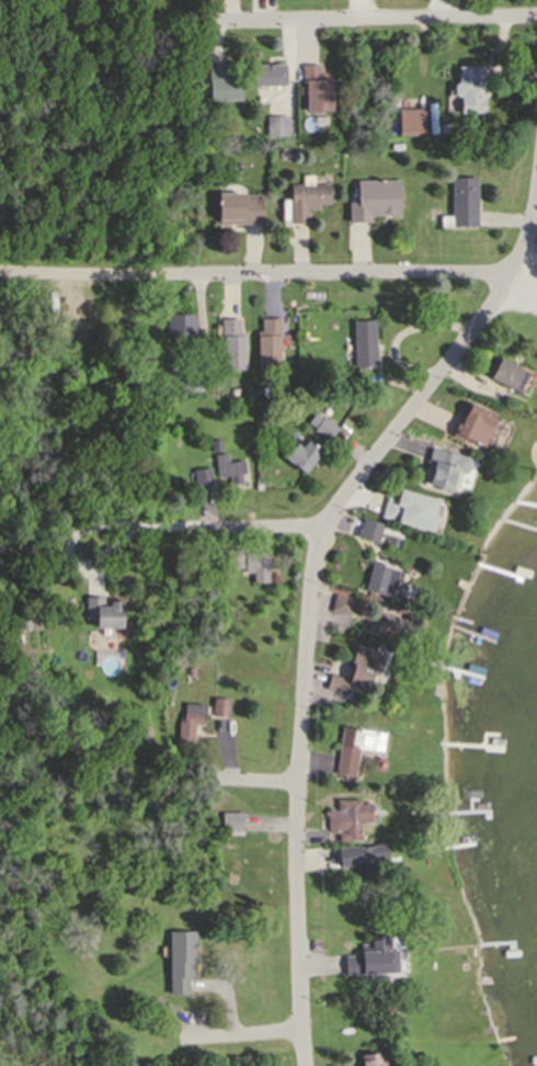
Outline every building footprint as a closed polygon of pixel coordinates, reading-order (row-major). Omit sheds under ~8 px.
[(481,112),(458,112),(458,95),(452,95),(452,82),(457,82),(457,64),(485,64),(485,83),(481,83),(481,112)] [(209,65),(224,65),(225,80),(239,79),(239,97),(210,98),(209,65)] [(302,65),(318,65),(318,80),(330,80),(331,110),(306,110),(306,81),(302,81),(302,65)] [(255,66),(284,66),(284,83),(255,83),(255,66)] [(397,107),(423,109),(423,137),(396,136),(397,107)] [(286,136),(265,137),(265,115),(286,114),(286,136)] [(285,158),(277,159),(276,147),(284,147),(285,158)] [(476,226),(438,226),(438,214),(449,214),(450,177),(476,177),(476,226)] [(351,204),(357,204),(357,182),(387,182),(387,191),(398,191),(398,208),(397,209),(390,209),(390,207),(386,207),(386,209),(382,212),(377,212),(374,215),(369,215),(369,222),(351,223),(351,204)] [(328,183),(329,207),(306,207),(306,223),(289,223),(288,184),(328,183)] [(260,224),(217,224),(216,193),(260,192),(260,224)] [(170,341),(170,336),(162,336),(162,316),(192,315),(192,336),(183,336),(183,341),(170,341)] [(221,367),(220,317),(238,316),(238,331),(242,331),(243,367),(221,367)] [(278,368),(255,368),(255,330),(260,330),(260,317),(278,317),(278,368)] [(352,370),(351,320),(373,320),(375,368),(352,370)] [(498,356),(527,372),(516,393),(487,377),(498,356)] [(183,392),(181,374),(197,372),(199,389),(183,392)] [(295,412),(286,406),(290,399),(299,405),(295,412)] [(494,418),(481,446),(478,444),(477,446),(473,444),(473,442),(470,441),(469,443),(453,435),(467,405),(494,418)] [(327,441),(311,429),(312,427),(306,421),(313,412),(319,418),(322,413),(338,427),(327,441)] [(218,450),(208,450),(208,439),(218,438),(218,450)] [(321,450),(301,473),(275,451),(284,441),(290,446),(295,442),(301,446),(307,439),(321,450)] [(430,446),(462,454),(468,460),(466,470),(460,473),(455,470),(450,489),(422,484),(430,446)] [(213,454),(225,453),(225,461),(242,460),(243,473),(240,474),(241,483),(230,484),(229,475),(215,476),(213,454)] [(196,488),(191,469),(207,468),(212,486),(196,488)] [(389,501),(399,503),(402,495),(443,506),(438,520),(433,519),(430,529),(384,515),(389,501)] [(375,542),(354,536),(359,517),(380,522),(375,542)] [(222,566),(222,547),(240,548),(240,566),(222,566)] [(267,582),(252,581),(252,571),(242,571),(243,551),(267,552),(267,582)] [(363,589),(370,562),(397,569),(390,597),(363,589)] [(336,597),(353,600),(350,615),(333,611),(336,597)] [(88,599),(103,599),(103,608),(111,608),(111,602),(122,602),(123,627),(121,628),(116,628),(114,627),(98,627),(98,620),(88,620),(88,599)] [(382,614),(413,624),(408,642),(378,633),(382,614)] [(367,684),(346,680),(344,693),(324,689),(328,670),(343,672),(349,645),(374,650),(367,684)] [(370,690),(373,679),(385,682),(394,650),(378,646),(377,652),(359,646),(348,684),(370,690)] [(210,716),(213,699),(229,700),(228,717),(210,716)] [(190,742),(175,740),(179,704),(203,706),(201,725),(192,724),(190,742)] [(334,772),(342,725),(384,732),(381,751),(357,748),(353,775),(334,772)] [(370,801),(370,820),(359,820),(359,840),(336,840),(336,820),(346,820),(346,801),(370,801)] [(218,830),(219,808),(242,809),(241,830),(218,830)] [(384,841),(387,857),(373,859),(375,872),(358,875),(353,848),(384,841)] [(169,990),(170,929),(195,929),(194,959),(191,959),(191,972),(187,972),(187,991),(169,990)] [(398,973),(343,975),(342,955),(358,954),(358,950),(369,950),(369,934),(388,933),(388,950),(397,950),(398,973)] [(382,1052),(383,1065),(357,1065),(356,1053),(382,1052)]
